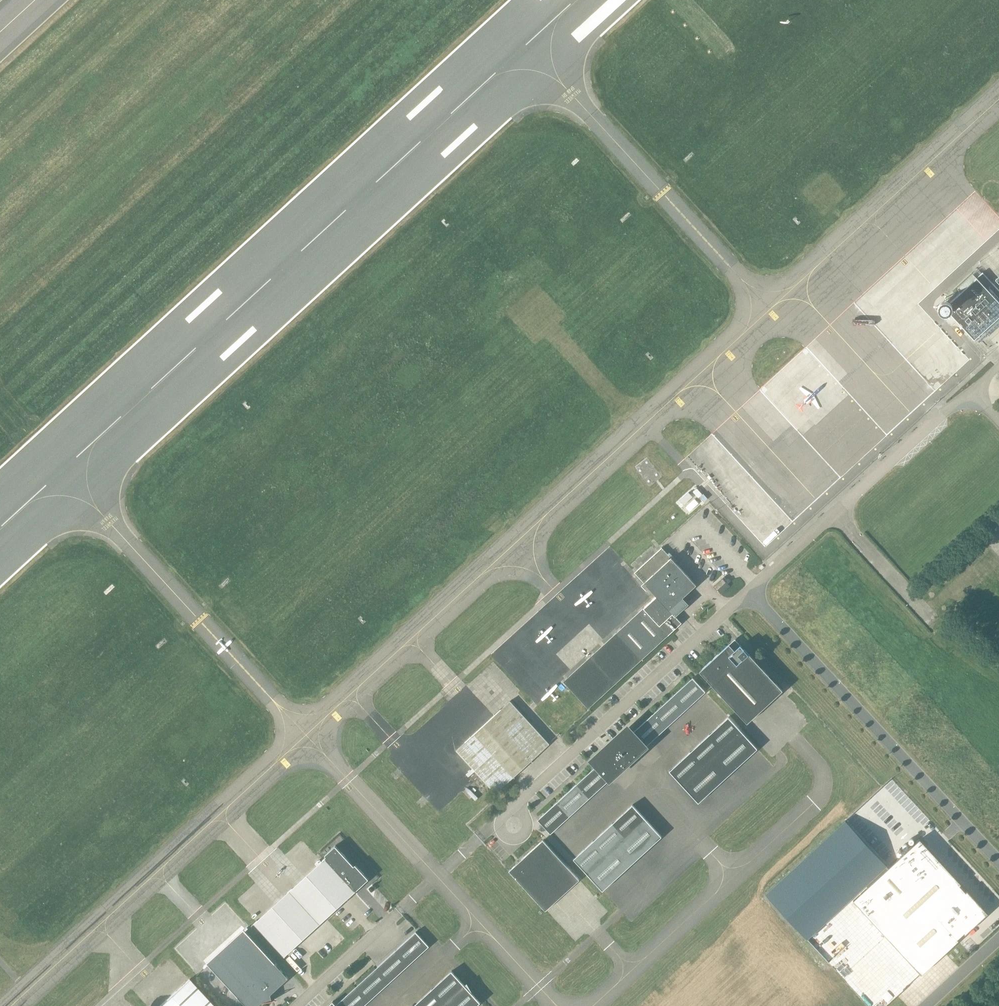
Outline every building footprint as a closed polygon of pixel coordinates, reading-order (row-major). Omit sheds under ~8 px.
[(939,310),(940,312),(941,313),(944,315),(948,315),(950,314),(973,340),(974,341),(993,324),(998,318),(998,291),(983,273),(950,302),(949,302),(948,301),(945,301),(942,303),(939,306),(939,310)] [(707,499),(701,492),(697,495),(704,502),(707,499)] [(656,597),(563,682),(588,709),(668,635),(681,623),(675,617),(688,604),(682,598),(696,586),(662,548),(635,573),(644,583),(656,597)] [(713,587),(717,591),(726,583),(722,579),(713,587)] [(699,672),(747,723),(782,691),(734,639),(699,672)] [(557,803),(538,820),(551,834),(570,817),(589,799),(609,781),(628,764),(646,747),(666,729),(685,711),(705,693),(692,679),(672,697),(653,715),(633,733),(630,729),(630,730),(615,744),(614,743),(611,746),(609,748),(610,749),(594,763),(597,766),(596,767),(576,785),(557,803)] [(558,734),(585,709),(563,686),(536,711),(558,734)] [(456,750),(496,793),(549,745),(510,701),(456,750)] [(689,754),(669,772),(682,786),(698,803),(728,776),(757,749),(741,731),(728,718),(708,736),(689,754)] [(593,842),(573,860),(587,874),(603,891),(632,864),(662,837),(645,820),(633,805),(613,824),(593,842)] [(845,821),(766,895),(807,940),(861,890),(887,866),(845,821)] [(579,880),(543,840),(509,871),(545,911),(579,880)] [(920,840),(853,901),(921,975),(959,941),(957,939),(964,933),(965,935),(988,914),(967,891),(966,893),(959,886),(961,885),(920,840)] [(322,862),(296,886),(292,889),(287,893),(275,905),(258,921),(257,920),(251,926),(254,924),(284,956),(368,879),(355,865),(354,866),(350,862),(351,861),(345,854),(344,855),(335,846),(325,855),(326,857),(322,861),(322,862)] [(244,930),(207,964),(245,1005),(258,1005),(261,1003),(271,1001),(270,995),(288,978),(244,930)] [(369,1002),(389,983),(409,965),(429,947),(416,932),(396,951),(376,969),(356,987),(336,1005),(333,1002),(328,1005),(365,1005),(369,1002)] [(480,1003),(452,972),(414,1005),(477,1005),(480,1003)] [(189,980),(160,1005),(213,1005),(189,980)]
